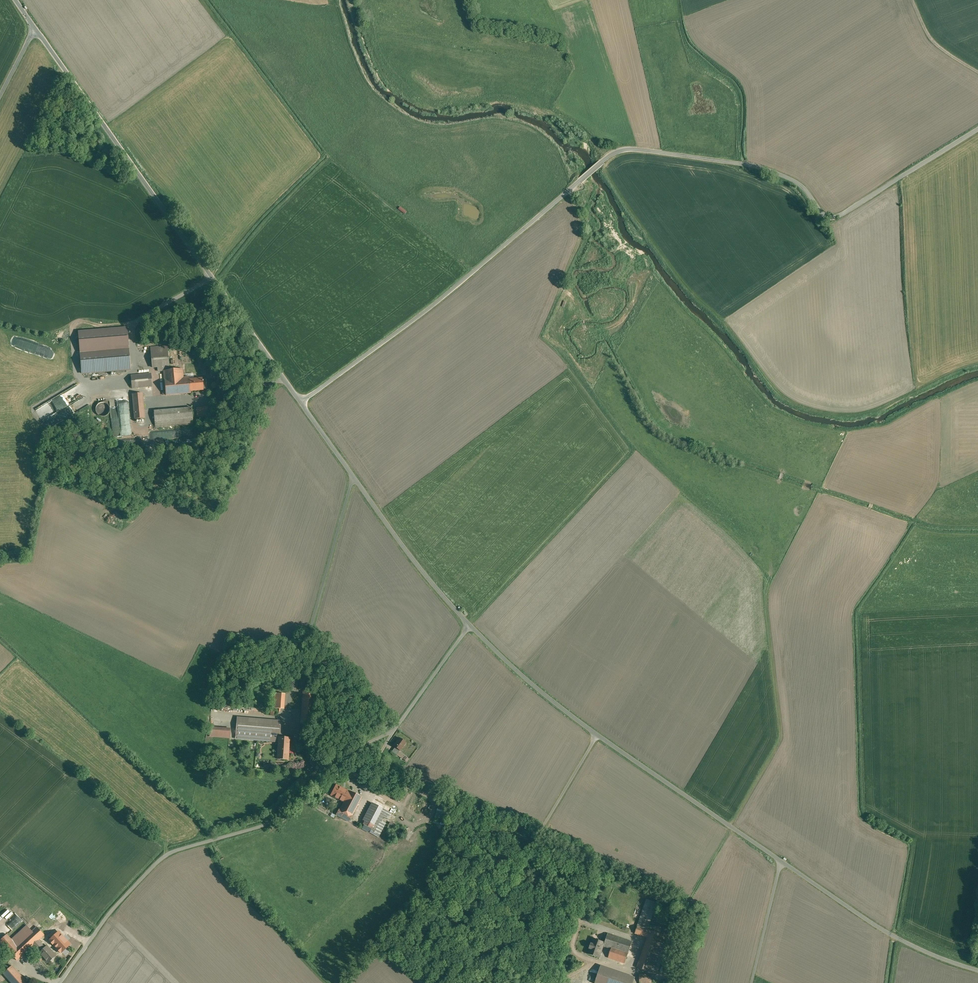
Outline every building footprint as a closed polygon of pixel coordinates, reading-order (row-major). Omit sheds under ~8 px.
[(425,227),(422,230),(429,236),(431,233),(425,227)] [(164,371),(169,370),(167,346),(151,348),(152,367),(158,367),(158,371),(164,371)] [(129,348),(81,352),(83,374),(130,370),(129,348)] [(169,370),(164,371),(166,395),(190,393),(190,391),(189,380),(189,377),(183,378),(182,369),(169,370)] [(151,374),(131,375),(132,388),(152,386),(151,374)] [(202,378),(189,380),(190,391),(203,390),(202,378)] [(142,393),(132,394),(135,419),(145,418),(142,393)] [(98,414),(100,416),(102,416),(104,416),(106,415),(108,414),(109,412),(110,409),(109,407),(108,405),(106,403),(104,402),(101,402),(99,403),(98,405),(96,406),(96,409),(96,411),(97,413),(98,414)] [(127,420),(120,420),(119,425),(117,431),(118,435),(119,428),(119,432),(124,433),(129,433),(130,429),(130,426),(130,425),(129,411),(129,414),(124,413),(120,413),(120,405),(119,408),(120,418),(127,420)] [(208,407),(197,408),(197,416),(209,415),(208,407)] [(192,408),(154,411),(155,427),(193,424),(192,408)] [(314,691),(303,690),(302,724),(312,724),(314,691)] [(236,738),(279,742),(280,737),(281,721),(238,718),(236,738)] [(210,727),(210,736),(230,738),(231,729),(210,727)] [(290,738),(280,737),(279,742),(278,759),(288,760),(290,738)] [(399,738),(394,746),(400,751),(406,743),(399,738)] [(343,802),(349,791),(336,784),(330,796),(343,802)] [(362,797),(349,791),(343,802),(340,808),(336,815),(349,822),(362,797)] [(391,813),(375,804),(362,829),(378,837),(386,823),(381,821),(383,817),(388,819),(391,813)] [(441,822),(445,809),(436,806),(433,819),(441,822)] [(389,823),(387,829),(393,832),(395,826),(389,823)] [(647,938),(637,968),(657,974),(669,937),(647,929),(657,902),(647,899),(635,933),(647,938)] [(0,940),(0,942),(17,960),(33,946),(38,941),(44,935),(36,927),(32,931),(27,926),(12,940),(7,934),(0,940)] [(605,942),(603,946),(611,949),(608,958),(625,964),(632,942),(608,933),(605,942)] [(603,946),(605,942),(593,938),(587,954),(599,958),(603,946)] [(45,948),(38,941),(33,946),(45,958),(44,959),(48,963),(56,955),(47,946),(45,948)] [(3,974),(11,982),(27,982),(11,966),(3,974)] [(599,969),(595,982),(633,982),(634,981),(599,969)] [(649,974),(637,974),(637,982),(650,982),(649,974)]
